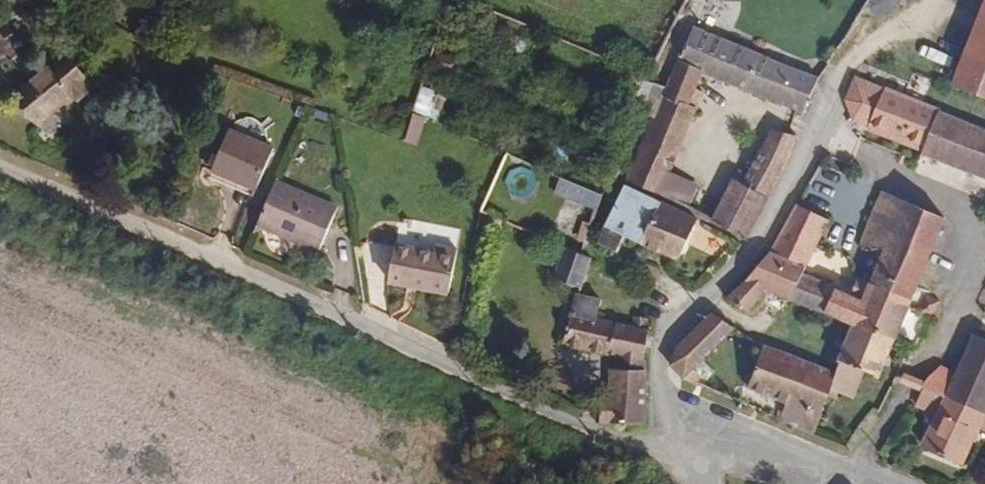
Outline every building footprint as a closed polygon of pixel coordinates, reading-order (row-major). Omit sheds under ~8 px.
[(960,93),(984,103),(984,30),(960,93)] [(669,176),(703,103),(697,100),(705,82),(801,123),(818,89),(693,34),(666,95),(647,137),(624,187),(676,211),(685,190),(678,187),(680,181),(669,176)] [(95,84),(64,47),(8,93),(39,130),(95,84)] [(453,54),(435,52),(433,70),(451,72),(453,54)] [(415,112),(428,115),(434,93),(421,90),(415,112)] [(855,93),(847,109),(848,127),(934,158),(932,164),(984,182),(984,138),(855,93)] [(428,115),(415,112),(408,137),(421,141),(428,115)] [(258,188),(275,148),(227,128),(210,168),(258,188)] [(768,201),(784,167),(793,144),(773,135),(746,183),(737,179),(709,228),(742,244),(768,201)] [(614,195),(622,175),(601,164),(598,172),(602,174),(599,179),(607,184),(604,191),(614,195)] [(602,195),(560,177),(554,190),(596,209),(602,195)] [(317,251),(336,205),(277,180),(258,226),(317,251)] [(637,252),(656,206),(622,192),(591,259),(613,267),(623,246),(637,252)] [(901,352),(952,223),(885,196),(858,259),(880,269),(872,290),(865,309),(852,304),(835,297),(823,325),(849,336),(900,356),(901,352)] [(675,267),(694,226),(656,206),(637,252),(675,267)] [(589,222),(580,219),(574,236),(583,239),(589,222)] [(801,282),(821,238),(791,221),(766,267),(801,282)] [(448,291),(456,250),(395,239),(388,280),(448,291)] [(580,287),(589,256),(580,253),(561,245),(551,276),(580,287)] [(747,324),(766,302),(786,310),(801,282),(766,267),(722,313),(747,324)] [(823,325),(835,297),(801,282),(786,310),(823,325)] [(647,432),(643,341),(641,341),(626,338),(588,334),(593,312),(574,306),(558,357),(612,364),(612,399),(597,399),(597,422),(597,430),(647,432)] [(641,341),(641,323),(626,323),(626,338),(641,341)] [(692,384),(732,342),(713,324),(668,371),(668,385),(681,394),(693,398),(698,391),(692,384)] [(886,391),(900,356),(849,336),(831,385),(827,396),(858,407),(868,384),(886,391)] [(962,389),(939,380),(932,396),(984,419),(984,339),(962,389)] [(827,396),(831,385),(761,359),(745,400),(781,414),(776,430),(810,444),(827,396)] [(984,438),(984,419),(932,396),(925,410),(948,420),(932,455),(970,472),(984,438)]
